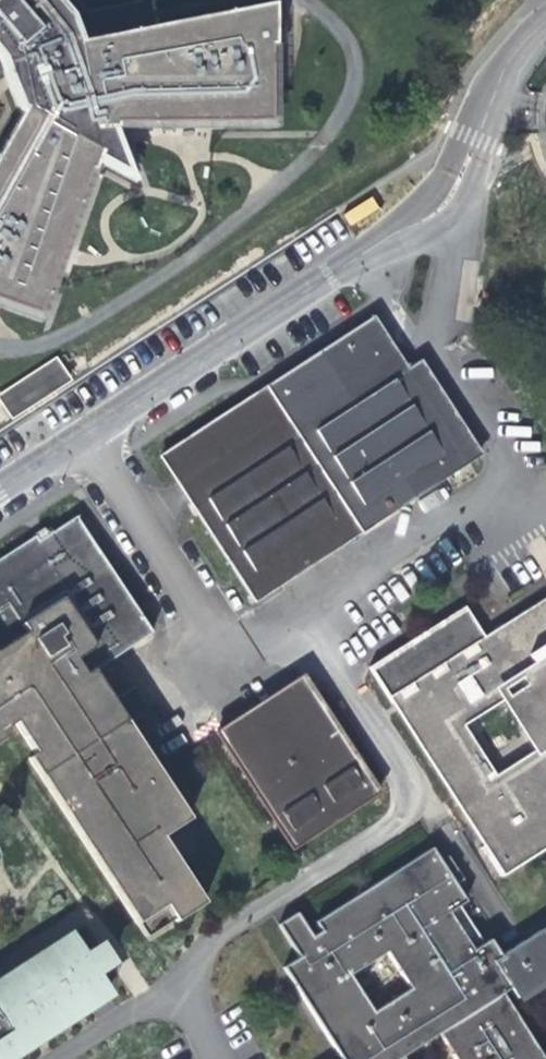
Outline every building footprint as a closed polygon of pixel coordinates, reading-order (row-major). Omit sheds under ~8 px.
[(20,116),(0,150),(0,300),(37,313),(88,168),(92,170),(96,158),(132,178),(113,126),(115,126),(115,122),(269,119),(267,3),(80,41),(71,14),(58,0),(0,0),(0,61),(20,116)] [(376,351),(389,343),(373,318),(162,456),(254,598),(478,452),(430,376),(420,361),(406,369),(393,378),(376,351)] [(406,369),(389,343),(376,351),(393,378),(406,369)] [(0,396),(14,417),(68,382),(55,361),(0,396)] [(6,737),(1,730),(17,719),(39,750),(31,755),(141,922),(144,921),(168,904),(177,919),(179,922),(208,904),(164,837),(193,818),(141,738),(118,702),(98,672),(157,633),(81,516),(43,540),(40,535),(0,562),(0,741),(6,737)] [(483,636),(465,606),(368,666),(501,876),(545,848),(545,597),(483,636)] [(293,849),(380,793),(306,677),(219,734),(293,849)] [(138,688),(118,702),(141,738),(162,724),(138,688)] [(312,938),(295,912),(277,924),(298,956),(282,966),(341,1058),(401,1058),(400,1056),(437,1033),(453,1058),(542,1058),(500,992),(516,982),(524,993),(545,979),(545,927),(500,956),(489,938),(479,944),(456,907),(465,901),(432,847),(315,922),(321,931),(312,938)] [(107,995),(94,975),(82,956),(69,936),(0,980),(0,1058),(9,1058),(107,995)] [(100,944),(82,956),(94,975),(112,963),(100,944)]
